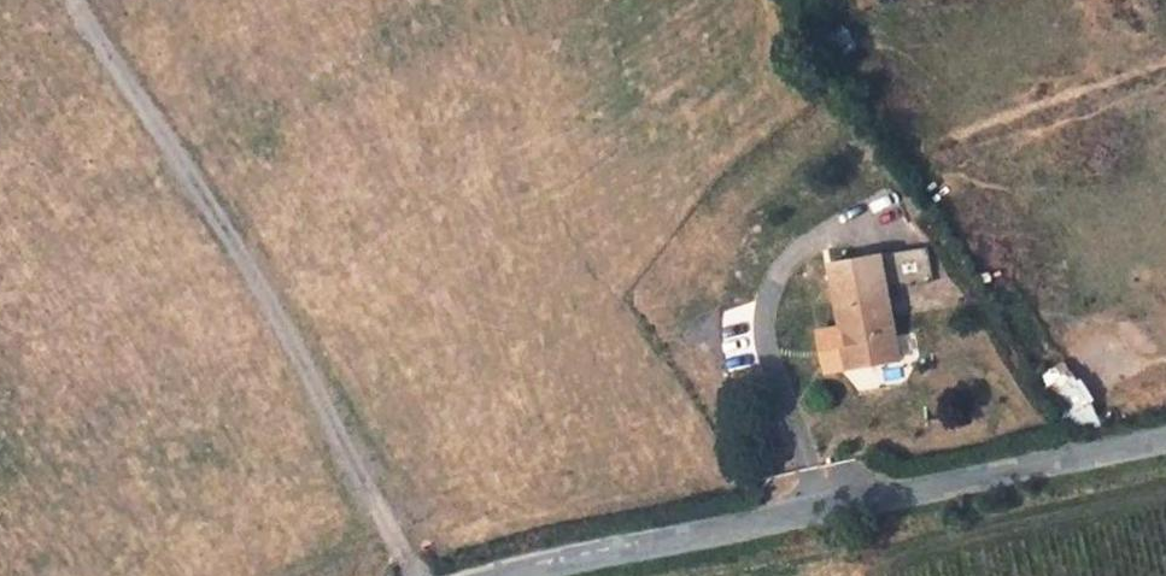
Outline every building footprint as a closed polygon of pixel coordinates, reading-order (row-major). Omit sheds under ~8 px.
[(897,249),(901,282),(930,279),(926,246),(897,249)] [(901,358),(883,254),(831,263),(842,328),(851,326),(857,366),(901,358)] [(857,366),(851,326),(842,328),(849,367),(857,366)] [(1066,361),(1043,374),(1048,383),(1072,370),(1066,361)] [(1092,402),(1093,401),(1073,369),(1072,370),(1048,383),(1048,384),(1056,398),(1067,415),(1092,402)] [(1101,424),(1092,402),(1067,415),(1079,435),(1101,424)]
